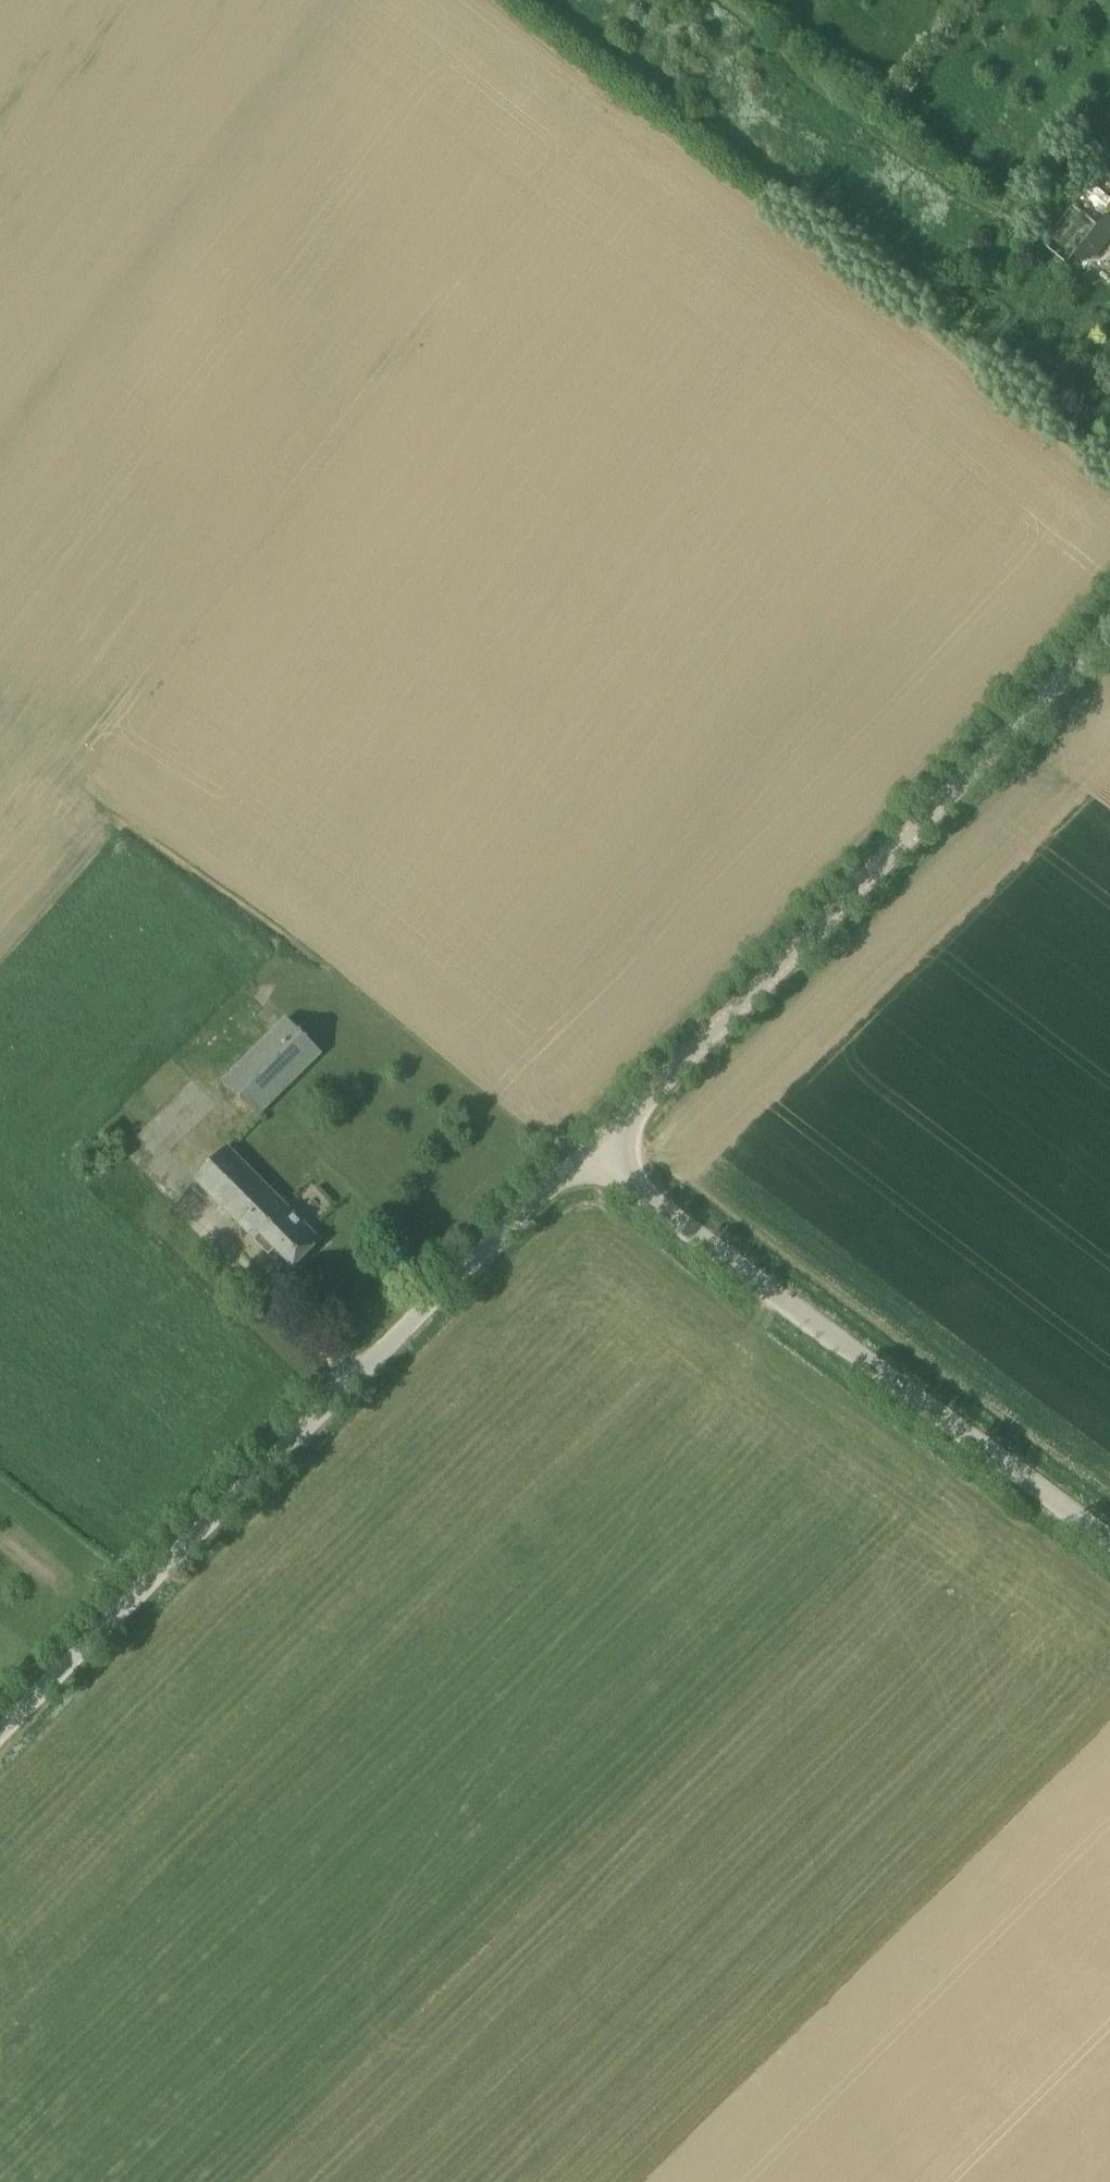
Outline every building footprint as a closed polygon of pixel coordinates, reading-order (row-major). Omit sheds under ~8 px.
[(1047,234),(1069,253),(1109,206),(1109,195),(1094,181),(1047,234)] [(1089,267),(1109,242),(1109,212),(1073,253),(1089,267)] [(1109,263),(1109,246),(1102,255),(1109,263)] [(287,1018),(224,1080),(258,1116),(322,1053),(287,1018)] [(228,1146),(195,1178),(270,1254),(275,1249),(293,1268),(321,1240),(228,1146)]
